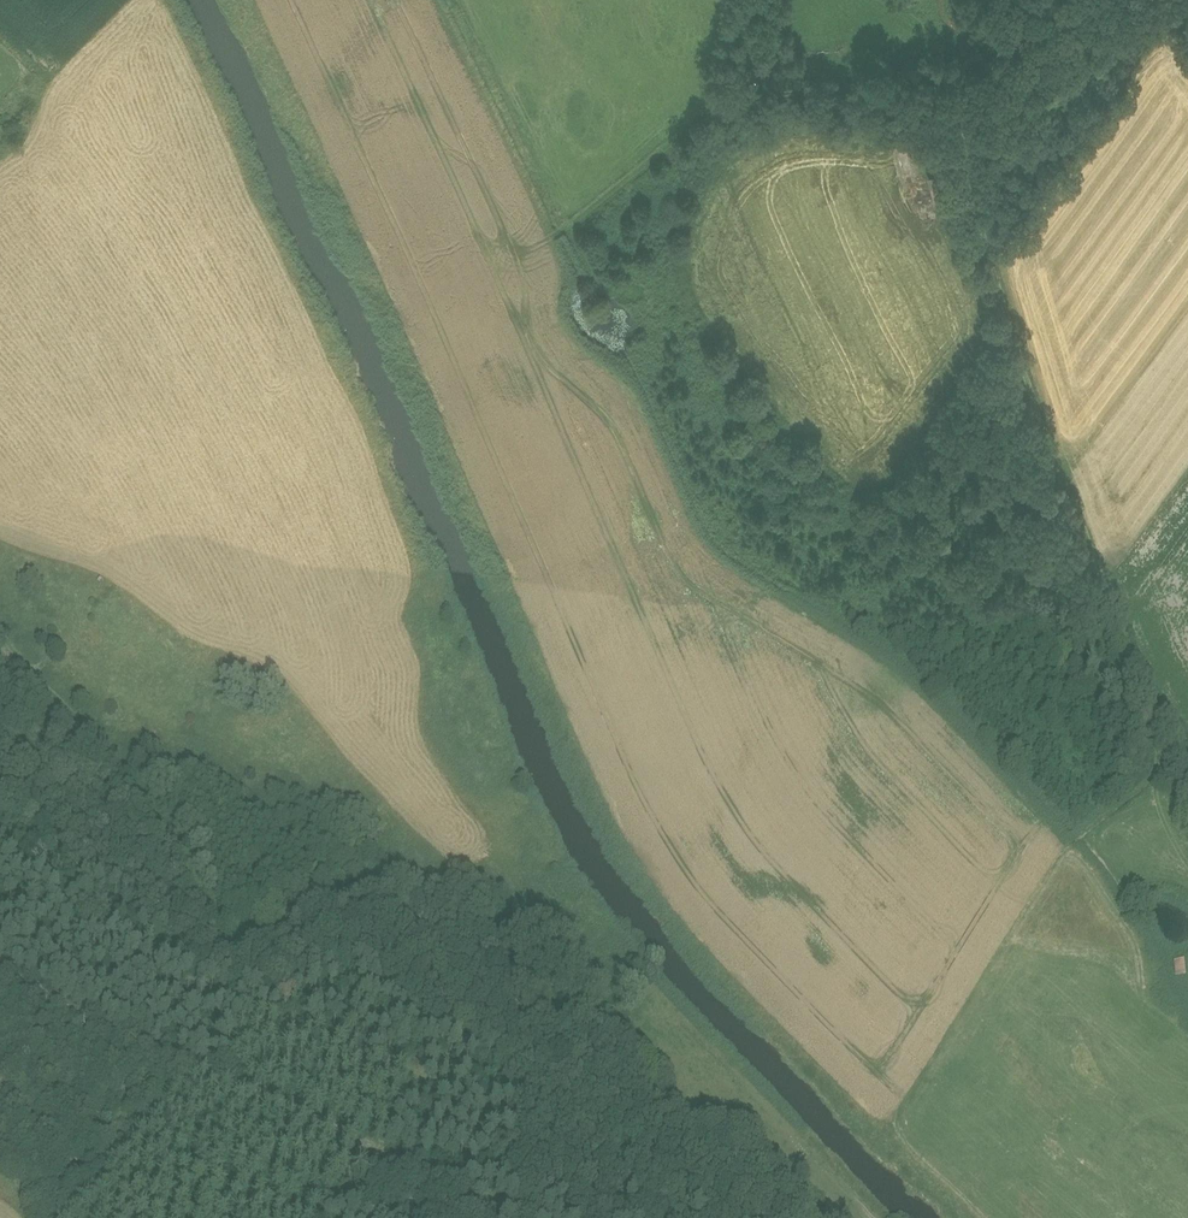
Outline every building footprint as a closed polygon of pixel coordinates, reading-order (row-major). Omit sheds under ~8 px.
[(1177,975),(1187,974),(1186,958),(1175,959),(1177,975)]
